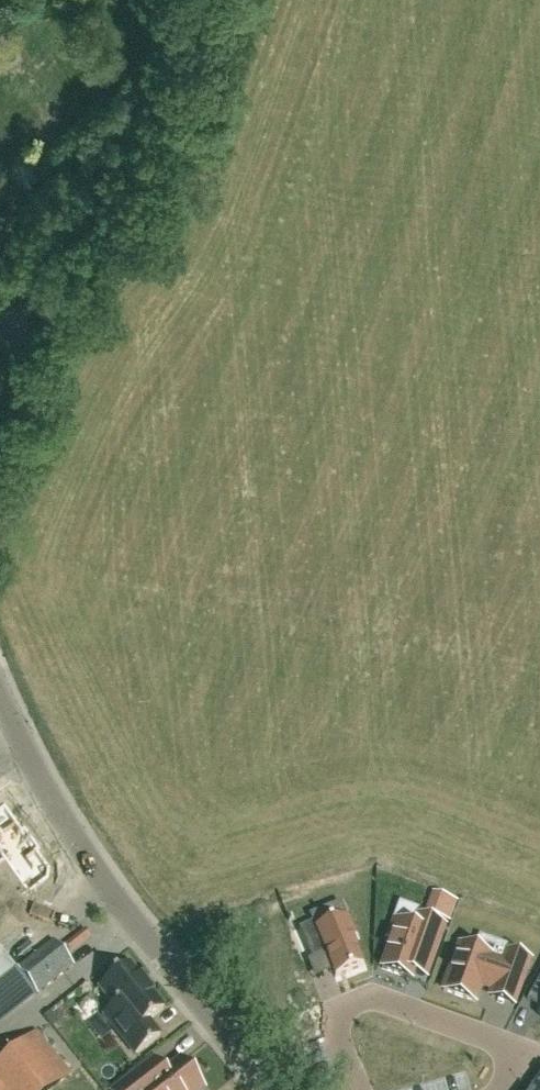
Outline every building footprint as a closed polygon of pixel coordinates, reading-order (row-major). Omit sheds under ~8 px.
[(12,308),(0,285),(0,314),(12,308)] [(391,942),(381,969),(411,980),(414,972),(426,976),(434,956),(444,927),(416,917),(415,916),(411,928),(394,922),(387,941),(391,942)] [(310,962),(311,963),(325,957),(331,974),(334,981),(362,969),(350,941),(355,939),(347,919),(345,920),(316,931),(313,924),(312,924),(298,930),(310,962)] [(37,997),(74,968),(53,941),(16,970),(37,997)] [(459,946),(443,991),(474,1003),(480,986),(493,990),(490,997),(513,1005),(519,987),(529,961),(508,953),(506,952),(503,963),(490,959),(491,957),(475,951),(459,946)] [(0,953),(0,985),(16,973),(0,953)] [(166,1009),(132,964),(102,987),(117,1006),(106,1014),(137,1054),(162,1036),(151,1021),(166,1009)] [(524,999),(536,1008),(538,1006),(539,1008),(539,970),(524,999)] [(69,1076),(36,1034),(0,1063),(0,1089),(51,1089),(61,1083),(69,1076)] [(153,1061),(116,1089),(202,1089),(179,1062),(164,1074),(153,1061)]
